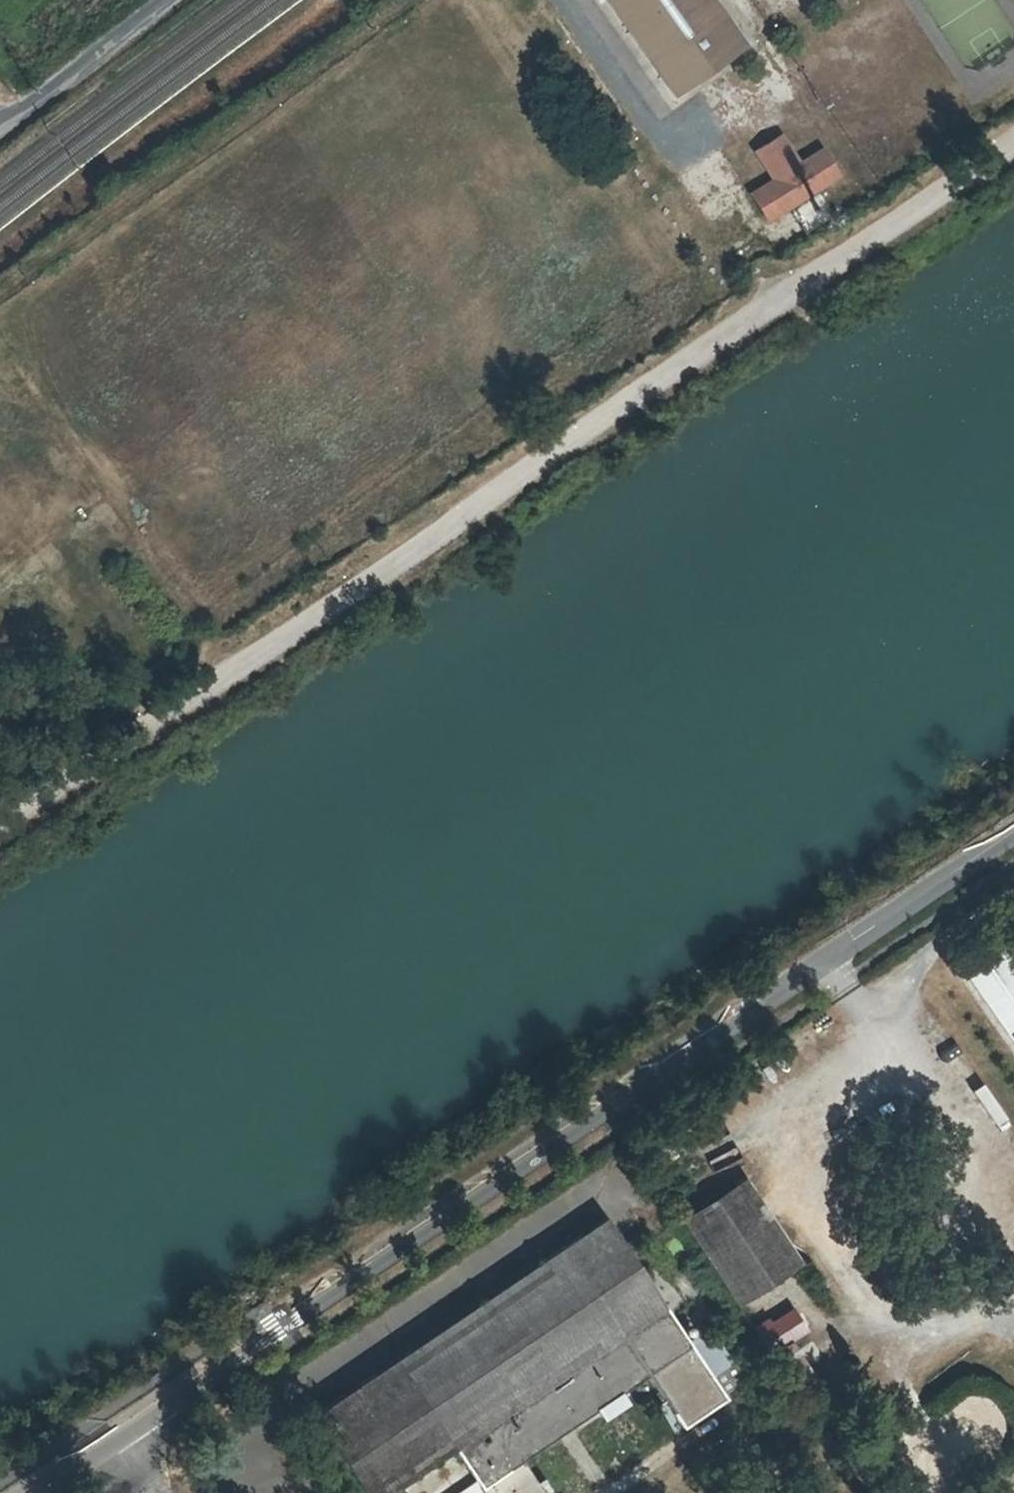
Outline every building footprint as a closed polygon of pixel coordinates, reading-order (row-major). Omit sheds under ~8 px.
[(677,95),(750,47),(718,0),(608,0),(677,95)] [(767,216),(837,171),(822,149),(799,164),(780,135),(757,150),(776,179),(752,192),(767,216)] [(975,970),(1013,1027),(1013,963),(1005,950),(975,970)] [(679,1217),(727,1285),(787,1245),(740,1177),(679,1217)] [(451,1450),(657,1309),(597,1222),(309,1421),(357,1492),(388,1492),(451,1450)] [(787,1245),(727,1285),(738,1300),(798,1262),(787,1245)] [(797,1308),(763,1322),(775,1350),(809,1336),(797,1308)] [(657,1309),(451,1450),(477,1489),(480,1492),(542,1492),(522,1464),(647,1378),(681,1428),(721,1401),(705,1379),(682,1345),(657,1309)] [(702,1333),(682,1345),(705,1379),(724,1366),(702,1333)] [(736,1358),(724,1366),(705,1379),(721,1401),(750,1380),(736,1358)]
